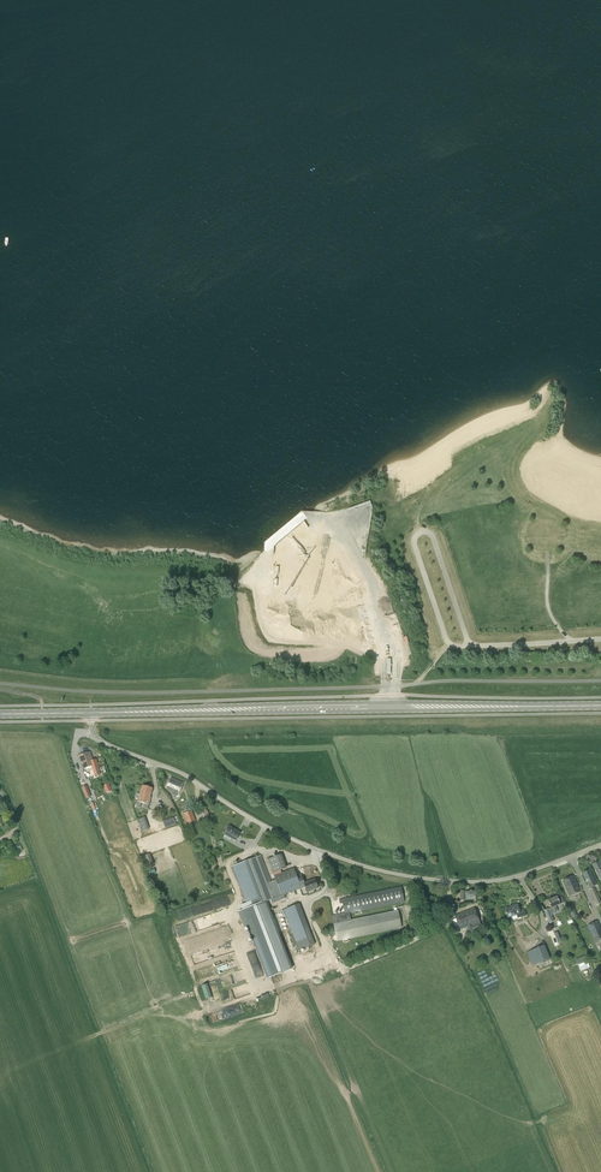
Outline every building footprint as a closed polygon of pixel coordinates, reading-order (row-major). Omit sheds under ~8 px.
[(83,769),(94,765),(90,752),(79,755),(83,769)] [(178,795),(184,782),(171,777),(165,789),(173,792),(172,795),(177,797),(178,794),(178,795)] [(106,793),(112,791),(109,784),(103,786),(106,793)] [(153,788),(142,785),(140,793),(137,792),(136,793),(135,798),(136,799),(138,799),(137,801),(149,805),(151,798),(150,797),(153,788)] [(91,797),(87,786),(82,787),(86,799),(88,798),(91,797)] [(210,816),(207,809),(201,811),(203,818),(210,816)] [(192,811),(184,814),(187,824),(188,824),(190,828),(196,825),(195,821),(196,821),(192,811)] [(165,828),(176,825),(175,820),(177,819),(176,816),(174,817),(173,815),(162,819),(165,828)] [(236,841),(241,833),(229,826),(224,835),(236,841)] [(154,864),(150,854),(143,857),(147,867),(154,864)] [(273,887),(261,856),(232,867),(248,909),(267,902),(270,900),(272,904),(275,902),(286,898),(284,895),(300,889),(305,887),(307,893),(318,889),(315,880),(304,884),(301,875),(297,877),(294,870),(281,875),(279,871),(285,869),(280,855),(268,859),(275,878),(277,885),(273,887)] [(600,880),(600,866),(599,862),(592,865),(600,880)] [(589,870),(583,873),(590,888),(596,885),(589,870)] [(569,896),(580,891),(573,876),(562,881),(569,896)] [(341,899),(339,900),(340,904),(342,903),(342,904),(345,914),(349,913),(404,901),(401,887),(350,897),(341,899)] [(597,905),(599,904),(600,903),(600,902),(597,893),(594,887),(590,890),(595,902),(597,905)] [(548,901),(551,908),(552,908),(554,912),(558,911),(556,906),(564,903),(561,896),(558,897),(557,897),(548,901)] [(248,909),(239,912),(248,938),(251,936),(267,978),(292,969),(267,902),(248,909)] [(314,943),(299,904),(284,910),(292,932),(299,950),(314,943)] [(521,917),(526,916),(524,910),(520,911),(517,904),(512,906),(512,907),(505,909),(508,918),(520,914),(521,917)] [(460,930),(467,927),(469,933),(482,929),(480,924),(474,908),(455,916),(460,930)] [(336,935),(337,941),(401,927),(400,921),(398,910),(350,920),(349,913),(345,914),(332,916),(336,935)] [(595,944),(600,942),(600,929),(598,921),(587,926),(595,944)] [(562,941),(558,931),(554,932),(559,945),(565,942),(564,940),(562,941)] [(532,966),(539,963),(540,966),(544,964),(543,961),(550,959),(544,945),(527,952),(532,966)] [(205,957),(202,950),(193,954),(197,964),(203,961),(202,958),(205,957)] [(585,958),(576,961),(581,972),(587,969),(589,969),(588,968),(591,967),(589,963),(587,964),(585,958)] [(237,977),(243,976),(244,979),(249,979),(248,970),(237,971),(237,977)] [(209,983),(202,985),(205,999),(213,997),(209,983)]
